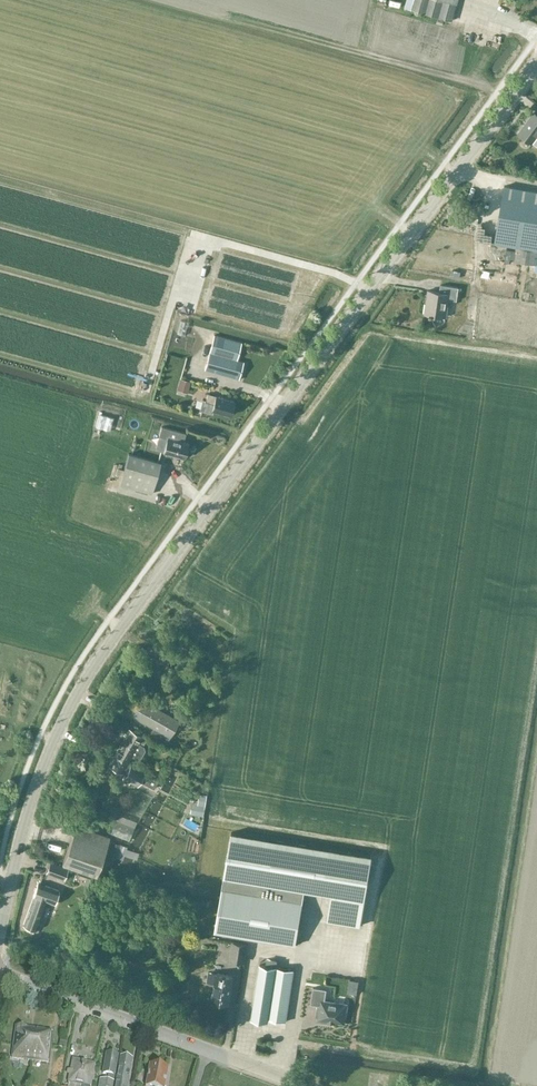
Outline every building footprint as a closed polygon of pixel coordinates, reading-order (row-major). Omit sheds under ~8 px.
[(406,9),(452,21),(457,0),(408,0),(406,9)] [(535,113),(519,133),(532,143),(536,146),(536,114),(535,113)] [(504,186),(494,243),(520,247),(536,250),(536,192),(504,186)] [(520,247),(518,261),(536,264),(536,261),(536,250),(520,247)] [(456,300),(458,287),(441,284),(439,292),(428,290),(424,313),(446,316),(448,299),(456,300)] [(239,378),(244,360),(238,359),(243,343),(214,335),(205,368),(239,378)] [(180,358),(180,357),(179,355),(179,354),(178,353),(177,352),(175,352),(174,351),(172,351),(171,352),(170,352),(169,353),(168,354),(168,356),(168,357),(168,358),(168,359),(169,361),(170,362),(171,363),(172,363),(173,363),(175,363),(176,363),(177,362),(178,361),(179,360),(180,358)] [(191,381),(180,378),(177,390),(188,393),(191,381)] [(234,400),(208,392),(206,400),(203,399),(200,408),(212,411),(212,409),(230,414),(234,400)] [(183,459),(186,446),(187,444),(182,443),(185,434),(160,427),(158,436),(166,439),(162,453),(183,459)] [(128,454),(119,485),(151,494),(160,462),(128,454)] [(167,662),(171,655),(164,651),(160,658),(167,662)] [(167,742),(180,721),(140,698),(130,716),(154,729),(150,734),(167,742)] [(129,729),(115,754),(128,761),(131,756),(137,759),(141,758),(145,750),(144,747),(138,743),(139,742),(144,744),(147,739),(142,736),(129,729)] [(109,764),(109,765),(123,773),(126,774),(122,781),(129,784),(130,782),(137,787),(141,780),(155,788),(159,781),(145,773),(131,764),(131,765),(127,763),(128,761),(115,754),(115,753),(109,764)] [(164,773),(156,768),(152,775),(160,780),(164,773)] [(189,797),(192,791),(178,784),(175,789),(189,797)] [(207,812),(208,801),(195,800),(194,811),(207,812)] [(64,862),(69,864),(96,873),(109,837),(77,826),(64,862)] [(372,855),(330,849),(231,832),(215,931),(295,945),(304,890),(323,893),(331,894),(327,920),(360,926),(372,855)] [(120,844),(112,841),(106,857),(115,860),(120,844)] [(68,868),(69,864),(64,862),(62,865),(50,861),(45,873),(64,880),(69,868),(68,868)] [(95,875),(79,869),(77,876),(85,879),(84,883),(92,886),(95,875)] [(34,896),(33,898),(24,925),(27,926),(27,929),(30,930),(32,928),(36,929),(47,901),(54,904),(59,890),(38,883),(33,896),(34,896)] [(244,962),(247,944),(233,942),(231,960),(244,962)] [(293,970),(276,967),(277,961),(268,960),(267,966),(258,965),(250,1020),(267,1022),(268,1019),(285,1021),(293,970)] [(217,974),(209,972),(208,981),(215,982),(213,1000),(228,1003),(232,976),(217,973),(217,974)] [(350,979),(348,991),(357,993),(358,981),(350,979)] [(320,1006),(318,1019),(343,1023),(346,1004),(325,1001),(326,989),(313,987),(310,1004),(320,1006)] [(48,1062),(52,1032),(42,1031),(42,1029),(16,1026),(12,1057),(48,1062)] [(114,1082),(113,1081),(114,1075),(116,1075),(119,1055),(106,1053),(103,1073),(108,1074),(107,1080),(100,1079),(99,1085),(113,1085),(114,1082)] [(116,1085),(128,1085),(132,1059),(121,1057),(116,1085)] [(67,1085),(91,1085),(95,1063),(73,1059),(72,1067),(70,1066),(67,1082),(68,1082),(67,1085)] [(168,1067),(150,1064),(146,1085),(165,1085),(168,1067)]
